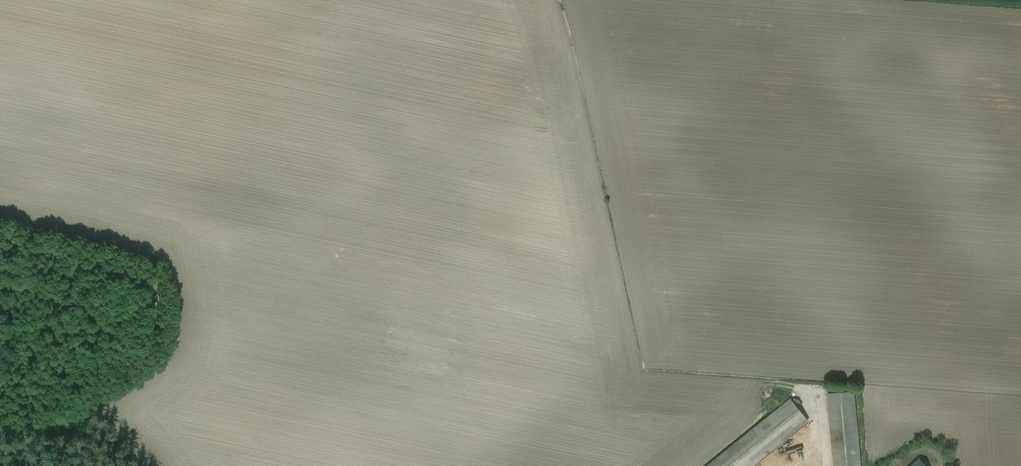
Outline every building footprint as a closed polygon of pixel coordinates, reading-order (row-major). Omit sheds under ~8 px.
[(826,394),(833,465),(861,465),(854,391),(826,394)] [(707,465),(749,465),(806,420),(789,399),(762,421),(707,465)]
